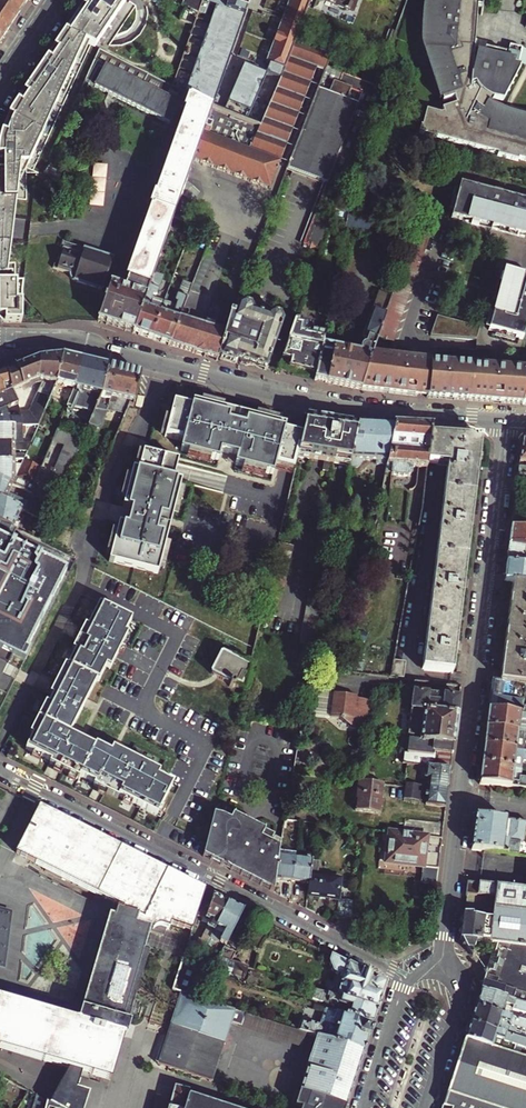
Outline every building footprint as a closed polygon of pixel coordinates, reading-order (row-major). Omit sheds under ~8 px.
[(0,322),(2,323),(4,324),(30,324),(30,302),(35,286),(27,286),(27,268),(21,268),(20,166),(27,161),(85,41),(95,46),(126,0),(86,0),(14,105),(10,112),(8,115),(5,122),(3,127),(0,135),(0,136),(0,322)] [(19,13),(0,0),(0,23),(8,28),(19,13)] [(26,2),(22,0),(0,0),(19,13),(26,2)] [(266,74),(230,59),(251,0),(183,0),(182,3),(178,1),(176,5),(185,9),(180,21),(194,28),(173,87),(213,109),(260,129),(277,90),(295,43),(310,0),(289,0),(266,64),(269,65),(266,74)] [(363,25),(367,13),(334,0),(327,0),(319,20),(353,33),(357,23),(363,25)] [(483,0),(424,0),(421,20),(421,36),(424,60),(427,71),(439,100),(442,99),(442,101),(453,97),(455,104),(441,109),(443,115),(426,110),(422,127),(420,126),(418,133),(497,153),(497,155),(518,161),(518,159),(525,161),(525,114),(508,109),(492,101),(495,97),(504,99),(524,64),(520,63),(507,60),(505,60),(506,52),(486,48),(485,53),(474,50),(478,6),(483,6),(483,0)] [(8,28),(0,23),(0,41),(4,35),(6,32),(8,28)] [(353,33),(359,35),(363,25),(357,23),(353,33)] [(331,56),(295,43),(277,90),(260,129),(239,177),(274,189),(316,69),(325,72),(327,67),(331,56)] [(98,321),(133,333),(154,273),(173,218),(176,211),(187,181),(194,160),(213,109),(173,87),(100,50),(85,81),(170,125),(183,100),(188,103),(166,167),(162,178),(126,279),(134,282),(131,292),(110,284),(109,288),(104,286),(111,264),(110,264),(112,259),(63,242),(53,268),(69,273),(69,278),(70,280),(72,282),(72,284),(71,320),(98,321)] [(376,86),(327,67),(325,72),(290,171),(324,184),(328,186),(306,245),(322,251),(334,209),(376,86)] [(194,160),(239,177),(260,129),(213,109),(194,160)] [(139,161),(151,165),(162,133),(150,129),(139,161)] [(157,176),(162,178),(166,167),(160,165),(157,176)] [(44,174),(60,184),(59,176),(61,174),(48,166),(44,174)] [(176,211),(182,213),(192,183),(187,181),(176,211)] [(303,244),(306,245),(328,186),(324,184),(303,244)] [(515,199),(460,185),(451,219),(505,233),(515,199)] [(515,199),(505,233),(525,238),(525,202),(515,199)] [(378,337),(394,342),(397,335),(429,237),(413,232),(394,290),(378,337)] [(133,333),(152,339),(165,303),(153,298),(154,296),(157,297),(164,276),(154,273),(133,333)] [(504,273),(489,330),(523,339),(525,328),(525,278),(504,273)] [(152,339),(170,345),(186,303),(193,285),(184,282),(176,303),(179,304),(177,307),(165,303),(152,339)] [(315,380),(361,390),(373,354),(378,337),(394,290),(388,288),(386,295),(379,293),(364,339),(369,341),(365,354),(357,353),(358,348),(356,346),(349,345),(345,347),(345,350),(322,346),(316,374),(315,380)] [(217,361),(218,358),(232,317),(186,303),(170,345),(217,361)] [(232,315),(232,317),(218,358),(234,364),(237,363),(237,361),(239,361),(239,362),(241,364),(244,365),(246,365),(251,365),(266,370),(285,324),(282,317),(276,315),(269,318),(256,314),(253,307),(241,303),(236,316),(232,315)] [(480,328),(437,316),(431,336),(457,338),(477,340),(480,328)] [(280,366),(316,374),(322,346),(325,328),(296,322),(280,366)] [(411,359),(373,354),(361,390),(406,396),(414,397),(427,398),(430,363),(411,362),(411,359)] [(37,381),(56,385),(62,357),(61,356),(38,359),(6,372),(12,392),(37,381)] [(56,385),(74,389),(81,361),(62,357),(56,385)] [(90,422),(101,396),(108,367),(81,361),(74,389),(67,406),(71,407),(70,408),(72,409),(76,410),(78,410),(78,409),(85,411),(81,419),(90,422)] [(468,401),(472,366),(430,363),(427,398),(468,401)] [(472,366),(468,401),(492,403),(522,405),(525,390),(525,370),(472,366)] [(129,405),(134,407),(138,387),(141,375),(108,367),(101,396),(90,422),(88,427),(96,431),(100,429),(107,413),(124,417),(129,405)] [(12,392),(6,372),(0,374),(0,397),(12,392)] [(17,405),(12,392),(0,397),(0,412),(17,405)] [(191,408),(173,404),(165,439),(184,443),(182,453),(219,461),(221,452),(239,456),(237,465),(274,474),(276,464),(286,466),(295,469),(298,456),(303,434),(294,431),(285,430),(286,425),(193,403),(191,408)] [(23,427),(18,406),(17,405),(0,412),(0,427),(23,427)] [(298,456),(324,461),(331,420),(308,416),(304,430),(303,434),(298,456)] [(329,461),(350,465),(357,424),(331,420),(324,461),(322,470),(327,471),(329,461)] [(376,465),(387,466),(392,425),(357,423),(357,424),(350,465),(350,466),(358,467),(362,464),(362,461),(376,461),(376,465)] [(427,469),(428,463),(429,434),(430,427),(392,425),(387,466),(386,473),(392,474),(391,476),(398,477),(404,478),(412,473),(412,468),(427,469)] [(22,445),(22,433),(34,433),(37,427),(23,427),(0,427),(0,445),(22,445)] [(422,669),(452,673),(481,438),(429,434),(428,463),(447,465),(422,669)] [(522,437),(517,476),(525,477),(525,434),(522,437)] [(41,505),(54,510),(83,440),(70,435),(41,505)] [(14,457),(14,452),(26,452),(29,445),(22,445),(0,445),(0,462),(10,462),(10,456),(14,457)] [(14,477),(14,469),(14,463),(16,463),(16,461),(22,461),(24,457),(14,457),(10,456),(10,462),(0,462),(0,479),(13,486),(31,494),(34,486),(17,479),(14,477)] [(179,464),(144,456),(140,473),(134,472),(125,510),(134,512),(131,529),(121,527),(113,565),(161,576),(182,484),(175,482),(179,464)] [(17,479),(34,486),(41,470),(22,461),(18,470),(17,474),(19,475),(17,479)] [(525,489),(525,477),(517,476),(516,488),(525,489)] [(10,494),(13,486),(0,479),(0,500),(21,510),(24,511),(28,502),(10,494)] [(16,522),(21,510),(0,500),(0,524),(40,542),(43,535),(16,522)] [(512,517),(511,528),(525,530),(525,518),(512,517)] [(511,528),(506,563),(525,566),(525,530),(511,528)] [(26,650),(65,573),(0,539),(0,650),(23,662),(29,651),(26,650)] [(506,563),(504,581),(512,582),(525,583),(525,566),(506,563)] [(512,582),(500,682),(524,685),(525,685),(525,583),(512,582)] [(131,621),(100,603),(89,626),(86,624),(74,649),(76,651),(69,665),(66,664),(51,693),(54,694),(50,702),(47,701),(31,732),(34,734),(26,749),(51,762),(49,765),(78,780),(80,777),(94,784),(93,787),(117,799),(119,796),(157,815),(172,784),(157,778),(159,773),(112,749),(110,753),(96,746),(94,748),(69,735),(96,681),(98,682),(105,667),(109,670),(126,635),(124,633),(131,621)] [(218,675),(249,689),(259,666),(228,652),(218,675)] [(212,672),(217,674),(224,657),(218,655),(212,672)] [(390,677),(403,679),(405,662),(392,660),(390,677)] [(333,684),(336,682),(336,677),(335,675),(327,674),(325,676),(324,681),(326,683),(333,684)] [(488,709),(520,714),(524,685),(500,682),(492,681),(488,709)] [(331,718),(333,694),(315,692),(312,716),(331,718)] [(431,766),(450,769),(459,697),(413,692),(408,736),(417,737),(416,741),(404,739),(403,752),(433,756),(431,766)] [(351,727),(369,730),(372,701),(357,700),(347,698),(347,696),(333,694),(331,718),(340,719),(351,727)] [(311,723),(309,720),(311,710),(304,709),(301,727),(309,729),(311,723)] [(520,714),(488,709),(486,728),(525,734),(525,715),(520,714)] [(486,728),(483,746),(523,752),(524,743),(525,743),(525,734),(486,728)] [(521,770),(522,761),(525,762),(525,753),(523,752),(483,746),(481,765),(521,770)] [(519,779),(521,770),(481,765),(479,783),(525,789),(525,780),(519,779)] [(427,787),(448,789),(450,769),(431,766),(425,766),(424,778),(428,779),(427,787)] [(354,811),(379,814),(383,785),(358,782),(354,811)] [(426,795),(447,798),(448,789),(427,787),(426,795)] [(425,805),(445,808),(447,798),(426,795),(425,805)] [(153,926),(169,872),(129,851),(42,807),(19,854),(33,861),(126,908),(125,911),(120,909),(117,918),(112,917),(111,919),(100,958),(85,1010),(81,1022),(0,998),(0,1047),(78,1070),(93,1074),(111,1080),(124,1036),(127,1036),(131,1024),(128,1023),(149,951),(145,950),(151,930),(153,926)] [(214,814),(223,817),(225,811),(215,808),(214,814)] [(270,843),(274,836),(225,811),(223,817),(214,814),(207,841),(203,857),(274,893),(275,879),(278,857),(280,848),(270,843)] [(521,843),(523,840),(525,822),(475,816),(471,849),(483,851),(517,855),(519,843),(521,843)] [(427,836),(442,838),(443,824),(404,819),(403,834),(427,836)] [(442,838),(427,836),(403,834),(389,832),(385,863),(422,867),(420,884),(436,886),(440,854),(425,852),(426,846),(441,848),(442,838)] [(270,843),(280,848),(281,839),(274,836),(270,843)] [(17,858),(31,865),(33,861),(19,854),(17,858)] [(275,879),(292,882),(295,859),(278,857),(275,879)] [(292,882),(308,884),(311,861),(295,859),(292,882)] [(354,902),(339,900),(340,891),(339,891),(340,879),(316,876),(318,862),(311,861),(308,884),(307,895),(329,898),(329,899),(338,900),(336,918),(352,920),(354,902)] [(194,930),(199,917),(207,891),(169,872),(153,926),(156,927),(161,925),(169,927),(172,928),(174,923),(194,930)] [(467,882),(465,893),(476,895),(477,893),(494,896),(491,919),(472,917),(472,914),(463,913),(460,939),(472,957),(473,954),(491,957),(485,976),(525,988),(525,889),(479,884),(467,882)] [(204,953),(212,938),(230,903),(207,891),(199,917),(213,923),(204,940),(205,940),(204,942),(201,941),(199,945),(198,950),(204,953)] [(212,976),(213,974),(246,911),(230,903),(212,938),(219,942),(207,965),(209,966),(206,973),(212,976)] [(6,966),(19,910),(0,905),(0,965),(6,966)] [(213,974),(231,979),(236,963),(232,962),(256,916),(246,911),(213,974)] [(73,1006),(85,1010),(100,958),(111,919),(100,915),(73,1006)] [(151,930),(166,935),(169,927),(161,925),(156,927),(153,926),(151,930)] [(187,952),(195,956),(198,950),(199,945),(191,941),(187,952)] [(184,961),(192,966),(195,956),(187,952),(184,961)] [(339,997),(380,1010),(388,983),(333,956),(330,962),(333,973),(342,977),(341,982),(343,985),(339,986),(338,991),(339,997)] [(175,989),(183,992),(192,966),(184,961),(175,989)] [(231,979),(244,983),(249,968),(236,963),(231,979)] [(183,992),(201,998),(212,976),(206,973),(203,972),(192,966),(183,992)] [(485,976),(480,991),(525,1005),(525,988),(485,976)] [(338,1013),(375,1024),(380,1010),(339,997),(317,990),(315,999),(336,1006),(340,1004),(338,1013)] [(509,1018),(512,1010),(525,1014),(525,1005),(480,991),(475,1007),(509,1018)] [(160,1065),(213,1082),(233,1024),(243,1027),(248,1013),(201,998),(183,992),(160,1065)] [(509,1018),(475,1007),(469,1023),(513,1038),(516,1029),(525,1032),(525,1023),(509,1018)] [(320,1036),(366,1051),(375,1024),(338,1013),(327,1009),(321,1025),(310,1022),(307,1024),(302,1022),(301,1027),(293,1025),(292,1027),(309,1033),(320,1036)] [(243,1029),(304,1049),(309,1033),(292,1027),(248,1013),(243,1027),(243,1029)] [(513,1038),(469,1023),(464,1039),(512,1055),(515,1047),(525,1051),(525,1042),(513,1038)] [(366,1051),(320,1036),(302,1091),(298,1104),(297,1106),(303,1107),(348,1107),(366,1051)] [(512,1055),(464,1039),(442,1107),(525,1107),(525,1059),(512,1055)] [(76,1075),(92,1079),(93,1074),(78,1070),(76,1075)] [(2,1085),(6,1088),(10,1081),(6,1078),(2,1085)] [(200,1100),(201,1099),(190,1096),(191,1092),(190,1092),(190,1091),(177,1087),(171,1107),(225,1107),(200,1100)] [(42,1107),(59,1107),(41,1096),(38,1096),(36,1106),(42,1107)]
